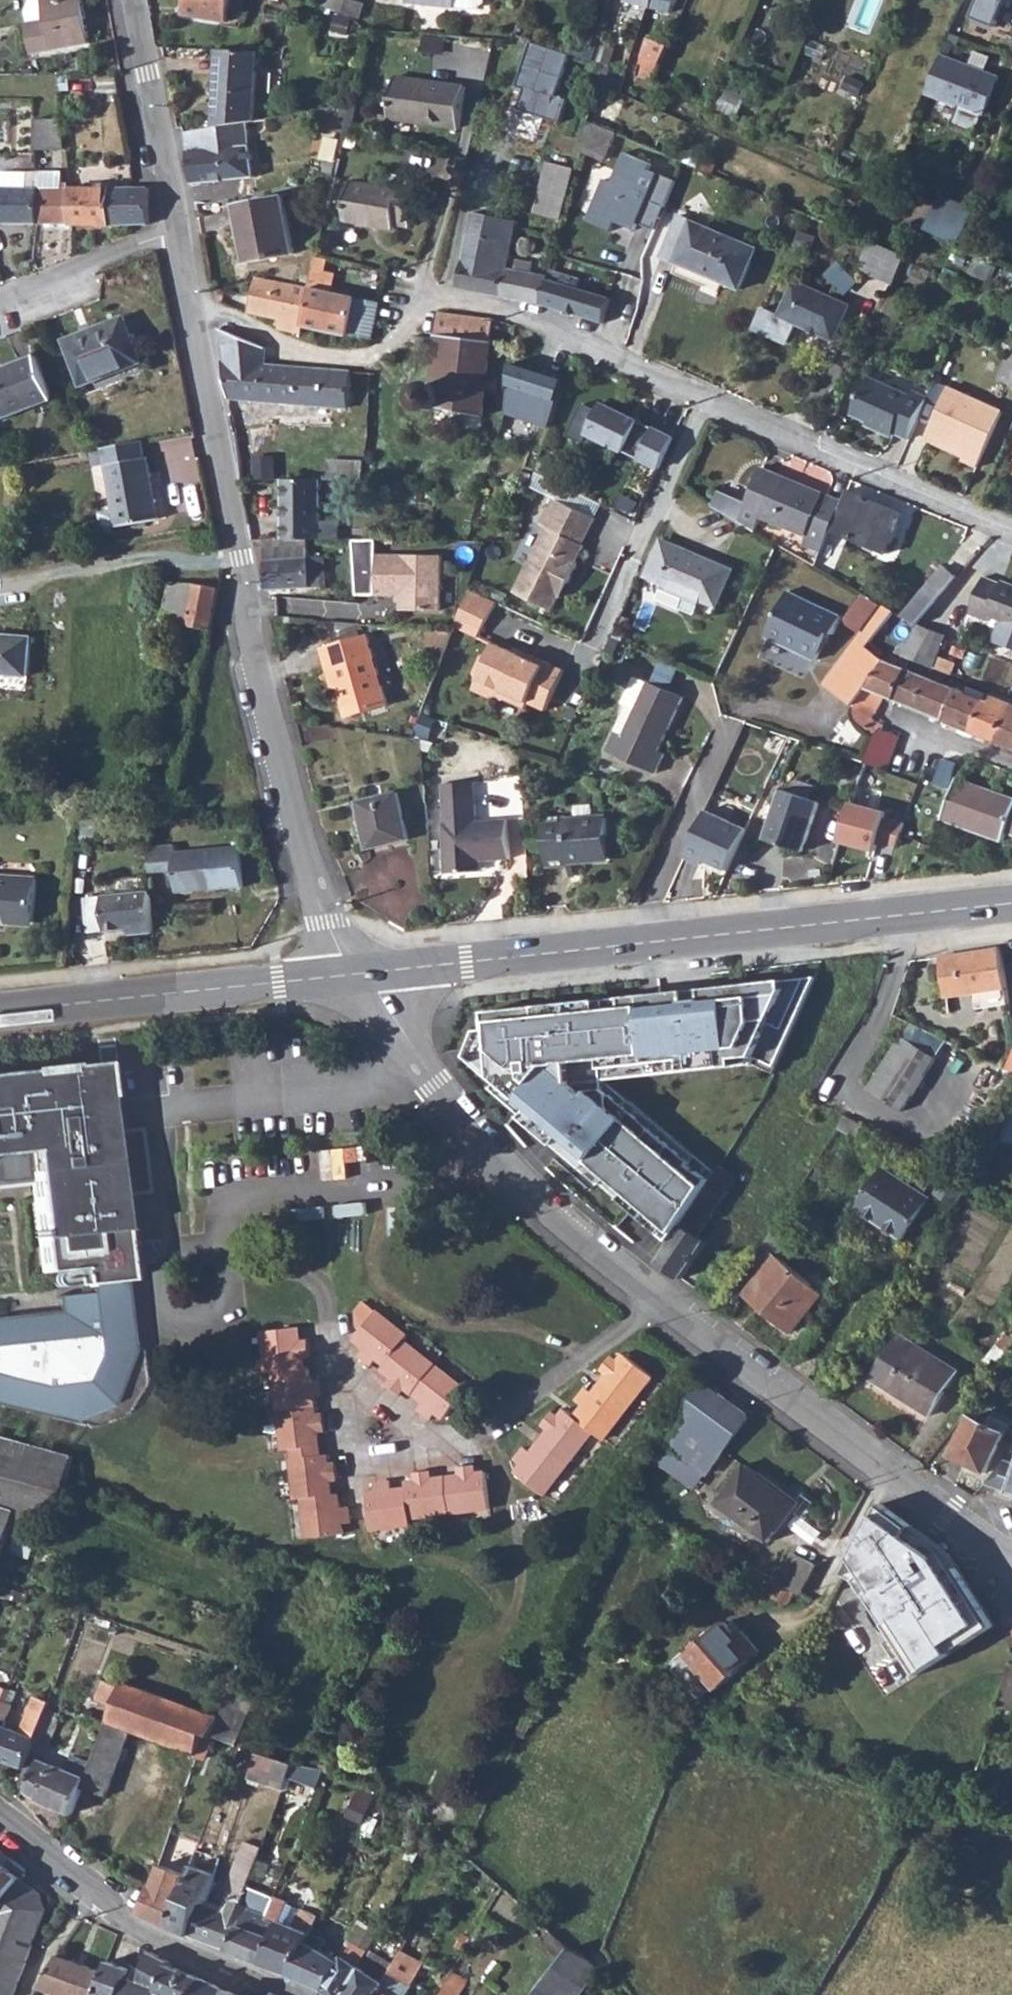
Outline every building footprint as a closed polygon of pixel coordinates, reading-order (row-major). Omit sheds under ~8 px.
[(26,23),(32,52),(92,42),(84,0),(30,0),(26,11),(28,22),(26,23)] [(189,14),(231,21),(234,0),(192,0),(189,14)] [(321,2),(346,12),(349,0),(322,0),(321,2)] [(346,12),(351,15),(355,0),(349,0),(346,12)] [(651,5),(673,12),(679,0),(654,0),(653,0),(651,5)] [(974,16),(997,25),(1006,0),(980,0),(974,16)] [(635,63),(632,72),(656,80),(671,44),(651,37),(641,65),(635,63)] [(576,46),(574,53),(596,61),(600,44),(584,40),(582,47),(576,46)] [(220,49),(218,128),(249,123),(257,122),(259,56),(260,51),(220,49)] [(942,54),(926,94),(984,116),(1000,76),(942,54)] [(608,57),(605,64),(612,66),(615,59),(608,57)] [(399,77),(393,117),(462,128),(469,87),(399,77)] [(721,86),(713,106),(741,118),(749,97),(721,86)] [(65,121),(38,121),(39,151),(66,151),(65,121)] [(590,121),(583,149),(606,159),(618,133),(590,121)] [(218,128),(188,133),(193,183),(254,178),(249,123),(218,128)] [(653,164),(626,153),(614,182),(606,179),(589,221),(613,231),(617,223),(637,231),(639,224),(657,232),(678,181),(651,170),(653,164)] [(538,211),(565,217),(574,182),(578,166),(550,160),(538,211)] [(40,171),(3,171),(3,186),(39,186),(40,186),(40,173),(40,171)] [(63,173),(40,173),(40,186),(63,187),(63,181),(63,173)] [(40,186),(39,186),(39,223),(72,224),(73,186),(70,186),(70,181),(63,181),(63,187),(40,186)] [(351,182),(344,219),(395,227),(396,224),(412,225),(417,193),(351,182)] [(3,186),(0,186),(0,223),(39,223),(39,186),(3,186)] [(73,186),(72,224),(74,224),(146,224),(139,187),(73,186)] [(935,205),(925,226),(958,240),(973,207),(941,193),(935,205)] [(281,196),(235,205),(246,263),(292,255),(281,196)] [(474,210),(460,287),(501,295),(507,265),(519,218),(474,210)] [(681,216),(664,255),(742,289),(759,249),(681,216)] [(871,239),(859,269),(893,284),(907,255),(871,239)] [(311,287),(305,325),(374,339),(381,301),(322,290),(328,258),(317,256),(310,287),(311,287)] [(507,265),(501,295),(526,301),(537,301),(543,304),(550,279),(550,274),(507,265)] [(258,277),(253,298),(250,312),(281,318),(280,329),(303,333),(304,331),(305,325),(311,287),(310,287),(258,277)] [(550,279),(543,304),(605,322),(612,296),(550,279)] [(794,279),(779,317),(835,339),(850,303),(794,279)] [(889,293),(881,308),(900,318),(908,302),(889,293)] [(441,311),(439,334),(433,386),(427,387),(421,391),(419,400),(421,407),(426,410),(434,411),(438,408),(483,416),(493,341),(496,319),(468,315),(441,311)] [(123,319),(63,344),(81,389),(141,365),(123,319)] [(227,362),(223,362),(230,398),(263,400),(265,365),(266,365),(267,348),(222,331),(227,362)] [(0,374),(0,422),(53,401),(37,359),(0,374)] [(569,376),(513,361),(506,412),(555,424),(569,376)] [(265,365),(263,400),(285,402),(350,407),(353,373),(300,368),(266,365),(265,365)] [(895,430),(911,437),(929,394),(913,388),(911,392),(869,374),(853,411),(878,421),(876,425),(894,433),(895,430)] [(949,385),(930,430),(969,447),(965,455),(964,459),(979,465),(1002,408),(949,385)] [(678,437),(605,406),(592,438),(665,468),(678,437)] [(930,430),(927,437),(965,455),(969,447),(930,430)] [(141,439),(102,446),(113,505),(98,507),(101,523),(114,521),(116,522),(158,515),(148,454),(143,453),(141,439)] [(749,500),(741,518),(758,528),(764,515),(807,533),(804,541),(822,549),(831,528),(844,499),(764,466),(749,500)] [(290,479),(283,479),(284,539),(295,539),(308,539),(322,539),(322,478),(290,479)] [(345,478),(322,478),(322,539),(345,539),(345,478)] [(844,499),(831,528),(887,553),(905,512),(849,487),(844,499)] [(741,518),(749,500),(723,489),(716,504),(741,518)] [(600,517),(558,495),(544,522),(551,526),(519,591),(557,610),(564,595),(571,581),(573,582),(584,561),(581,560),(589,544),(587,543),(600,517)] [(284,539),(265,539),(271,589),(325,586),(322,556),(309,556),(308,539),(295,539),(284,539)] [(381,539),(357,539),(360,595),(380,594),(381,554),(381,539)] [(661,541),(647,576),(720,604),(734,566),(679,544),(678,547),(661,541)] [(446,554),(381,554),(380,594),(401,593),(405,593),(405,600),(405,608),(446,609),(446,554)] [(927,589),(940,599),(959,575),(947,566),(927,589)] [(1004,578),(1002,580),(986,574),(973,610),(991,617),(993,614),(1003,618),(996,636),(1011,642),(1011,581),(1004,578)] [(164,620),(213,629),(220,594),(221,586),(209,584),(195,582),(172,581),(164,620)] [(573,582),(571,581),(564,595),(566,596),(573,582)] [(473,587),(458,624),(482,635),(499,600),(473,587)] [(940,599),(927,589),(907,614),(921,622),(931,610),(940,599)] [(767,636),(793,648),(794,645),(799,647),(817,660),(830,632),(834,634),(843,616),(788,591),(767,636)] [(921,622),(898,651),(911,656),(933,665),(934,666),(948,633),(921,622)] [(455,633),(429,630),(429,640),(432,649),(438,653),(446,657),(455,633)] [(29,670),(31,632),(0,631),(0,668),(29,670)] [(369,637),(325,651),(328,666),(334,665),(350,718),(389,706),(369,637)] [(854,704),(863,692),(866,686),(870,688),(889,658),(870,647),(859,640),(825,685),(854,704)] [(551,713),(568,672),(534,658),(533,662),(519,656),(495,647),(491,657),(484,660),(477,677),(480,684),(476,694),(503,705),(511,702),(532,710),(533,706),(551,713)] [(896,650),(892,660),(903,664),(905,659),(909,660),(911,656),(898,651),(896,650)] [(521,653),(519,656),(533,662),(534,658),(521,653)] [(945,654),(940,668),(953,673),(958,659),(945,654)] [(889,658),(870,688),(886,694),(894,698),(909,660),(905,659),(903,664),(892,660),(889,658)] [(909,660),(894,698),(916,707),(929,674),(912,667),(914,662),(909,660)] [(929,674),(916,707),(945,719),(957,686),(929,674)] [(639,678),(636,685),(650,691),(653,684),(639,678)] [(665,753),(672,738),(668,736),(670,731),(674,733),(688,700),(653,684),(650,691),(636,685),(627,706),(641,712),(630,737),(621,733),(613,753),(662,775),(670,756),(665,753)] [(957,686),(945,719),(974,731),(985,700),(988,693),(970,685),(968,690),(957,686)] [(863,692),(860,698),(878,708),(882,700),(886,694),(870,688),(866,686),(863,692)] [(985,700),(1008,710),(997,740),(1011,746),(1011,702),(988,693),(985,700)] [(878,708),(860,698),(856,705),(855,712),(856,716),(859,721),(868,728),(874,735),(881,726),(884,722),(873,717),(874,714),(878,708)] [(985,700),(974,731),(997,740),(1008,710),(985,700)] [(423,716),(416,732),(431,738),(437,722),(423,716)] [(874,735),(866,761),(879,767),(888,769),(900,735),(881,726),(874,735)] [(416,732),(413,740),(420,741),(424,741),(428,743),(431,738),(416,732)] [(944,758),(936,783),(947,787),(956,762),(944,758)] [(943,818),(1003,839),(1005,831),(1011,833),(1011,797),(957,778),(943,818)] [(819,794),(783,784),(767,833),(805,844),(819,794)] [(477,873),(477,864),(483,864),(513,861),(510,823),(479,825),(475,785),(445,788),(448,827),(446,827),(450,876),(477,873)] [(399,795),(360,804),(371,852),(410,842),(399,795)] [(888,808),(853,795),(840,837),(876,849),(878,841),(893,846),(897,844),(906,822),(886,814),(888,808)] [(713,802),(692,849),(707,856),(710,851),(736,863),(754,820),(713,802)] [(554,820),(547,821),(552,869),(574,867),(574,863),(611,859),(609,840),(613,838),(611,819),(597,821),(596,807),(578,808),(580,822),(573,823),(572,818),(554,820)] [(174,846),(150,848),(152,873),(176,871),(179,892),(245,885),(240,845),(175,852),(174,846)] [(36,922),(39,879),(0,876),(0,919),(36,922)] [(156,932),(151,891),(88,898),(91,933),(131,928),(131,935),(156,932)] [(947,956),(951,997),(979,994),(980,1008),(1011,1005),(1011,992),(1007,947),(947,956)] [(654,993),(484,1009),(469,1057),(498,1082),(491,1089),(549,1140),(594,1175),(656,1228),(671,1241),(687,1216),(717,1170),(609,1083),(762,1069),(778,1076),(822,977),(654,993)] [(900,1040),(867,1092),(900,1113),(933,1061),(900,1040)] [(33,1183),(41,1272),(52,1272),(52,1273),(51,1274),(51,1275),(50,1276),(50,1277),(50,1279),(50,1281),(50,1282),(51,1283),(51,1284),(52,1285),(54,1286),(56,1287),(58,1287),(79,1285),(79,1286),(90,1285),(126,1282),(120,1200),(151,1197),(140,1127),(113,1127),(112,1120),(104,1064),(0,1076),(0,1185),(33,1183)] [(717,1170),(687,1216),(704,1229),(737,1176),(728,1169),(733,1163),(725,1158),(717,1170)] [(884,1167),(857,1209),(904,1241),(932,1199),(884,1167)] [(671,1241),(656,1263),(682,1280),(713,1235),(704,1229),(687,1216),(671,1241)] [(765,1242),(753,1259),(767,1269),(778,1253),(765,1242)] [(778,1253),(767,1269),(747,1292),(753,1298),(794,1330),(825,1292),(809,1280),(778,1253)] [(816,1271),(809,1280),(825,1292),(831,1284),(816,1271)] [(73,1420),(114,1402),(134,1351),(126,1282),(90,1285),(91,1292),(59,1295),(60,1310),(0,1316),(0,1403),(73,1420)] [(355,1325),(358,1328),(349,1339),(355,1344),(360,1348),(356,1355),(368,1364),(373,1358),(381,1364),(378,1369),(386,1375),(381,1382),(395,1392),(400,1385),(422,1403),(417,1410),(429,1419),(435,1412),(443,1418),(465,1390),(400,1339),(405,1334),(389,1321),(373,1309),(366,1303),(361,1300),(353,1309),(354,1317),(355,1325)] [(298,1325),(262,1329),(266,1369),(273,1369),(275,1396),(282,1451),(318,1447),(317,1433),(324,1431),(322,1417),(315,1418),(312,1396),(319,1395),(318,1379),(311,1379),(310,1373),(309,1365),(304,1365),(302,1356),(309,1355),(307,1338),(300,1339),(298,1325)] [(902,1332),(873,1377),(890,1388),(900,1395),(931,1414),(958,1368),(902,1332)] [(515,1474),(545,1497),(592,1434),(603,1441),(650,1377),(621,1356),(615,1364),(608,1360),(598,1373),(604,1377),(591,1395),(584,1391),(575,1403),(581,1407),(572,1419),(562,1412),(557,1419),(549,1414),(540,1427),(547,1432),(530,1453),(524,1448),(514,1461),(521,1466),(515,1474)] [(705,1470),(748,1413),(701,1376),(659,1437),(670,1445),(705,1470)] [(971,1415),(952,1455),(987,1472),(1006,1433),(971,1415)] [(31,1520),(67,1487),(75,1457),(72,1455),(42,1447),(0,1435),(0,1512),(31,1520)] [(662,1455),(670,1445),(659,1437),(652,1448),(662,1455)] [(326,1456),(291,1461),(296,1500),(301,1500),(307,1539),(344,1534),(343,1525),(350,1524),(348,1507),(340,1508),(339,1495),(331,1496),(329,1481),(337,1479),(335,1464),(327,1465),(326,1456)] [(986,1482),(1011,1491),(1011,1459),(1006,1457),(986,1482)] [(718,1503),(768,1541),(796,1502),(746,1465),(718,1503)] [(366,1494),(371,1531),(410,1526),(410,1519),(489,1509),(484,1483),(484,1473),(473,1474),(472,1466),(456,1468),(457,1477),(431,1480),(429,1472),(414,1474),(414,1482),(405,1483),(405,1490),(390,1491),(389,1484),(374,1486),(374,1493),(366,1494)] [(945,1548),(882,1499),(846,1569),(858,1576),(917,1671),(996,1622),(945,1548)] [(6,1552),(15,1525),(24,1528),(31,1520),(0,1512),(0,1569),(6,1552)] [(19,1541),(14,1554),(27,1558),(31,1545),(19,1541)] [(775,1579),(798,1591),(814,1562),(790,1550),(775,1579)] [(78,1609),(75,1618),(83,1620),(86,1612),(78,1609)] [(723,1620),(687,1652),(716,1685),(758,1647),(740,1627),(734,1632),(723,1620)] [(1011,1706),(1011,1659),(999,1702),(1011,1706)] [(95,1702),(114,1709),(123,1684),(116,1681),(115,1686),(102,1682),(95,1702)] [(3,1706),(10,1689),(11,1686),(0,1682),(0,1715),(3,1706)] [(221,1718),(213,1739),(237,1745),(238,1745),(259,1691),(235,1682),(221,1718)] [(92,1770),(91,1772),(114,1780),(131,1733),(199,1757),(205,1737),(213,1739),(221,1718),(123,1684),(114,1709),(102,1743),(92,1770)] [(24,1776),(31,1757),(37,1741),(49,1711),(52,1702),(39,1697),(24,1734),(7,1727),(20,1692),(10,1689),(3,1706),(0,1715),(0,1764),(24,1776)] [(49,1711),(37,1741),(51,1746),(61,1721),(55,1719),(56,1713),(49,1711)] [(205,1737),(199,1757),(205,1759),(213,1739),(205,1737)] [(80,1764),(92,1770),(102,1743),(87,1738),(84,1745),(80,1764)] [(261,1751),(254,1775),(288,1787),(293,1771),(296,1763),(261,1751)] [(24,1776),(19,1787),(27,1791),(39,1760),(31,1757),(24,1776)] [(39,1760),(27,1791),(28,1793),(43,1802),(74,1814),(88,1779),(57,1767),(55,1767),(39,1760)] [(296,1763),(293,1771),(301,1773),(304,1765),(296,1763)] [(327,1769),(322,1782),(331,1785),(336,1772),(327,1769)] [(965,1798),(972,1801),(974,1794),(968,1792),(965,1798)] [(432,1843),(430,1852),(440,1855),(443,1847),(432,1843)] [(203,1901),(190,1936),(231,1951),(243,1921),(250,1904),(244,1902),(254,1875),(263,1852),(247,1846),(233,1884),(239,1886),(230,1911),(208,1902),(203,1901)] [(443,1847),(440,1855),(448,1858),(451,1850),(443,1847)] [(165,1849),(160,1862),(168,1865),(173,1852),(165,1849)] [(200,1851),(196,1864),(203,1866),(207,1853),(200,1851)] [(151,1887),(142,1912),(173,1928),(192,1874),(180,1869),(172,1889),(166,1887),(174,1867),(168,1865),(160,1862),(151,1887)] [(21,1879),(0,1864),(0,1912),(21,1879)] [(192,1874),(173,1928),(181,1931),(190,1936),(203,1901),(208,1902),(212,1899),(221,1873),(203,1866),(196,1864),(192,1874)] [(254,1875),(244,1902),(250,1904),(254,1906),(264,1879),(254,1875)] [(34,1943),(36,1937),(46,1910),(39,1893),(29,1885),(21,1879),(0,1912),(0,1931),(34,1943)] [(281,1922),(266,1964),(294,1975),(313,1934),(323,1914),(307,1906),(297,1924),(284,1918),(291,1900),(279,1894),(269,1917),(281,1922)] [(250,1904),(243,1921),(252,1925),(258,1908),(254,1906),(250,1904)] [(329,1911),(324,1921),(332,1925),(331,1930),(345,1937),(352,1922),(329,1911)] [(374,1924),(383,1929),(389,1918),(380,1913),(374,1924)] [(243,1921),(231,1951),(266,1964),(281,1922),(269,1917),(263,1930),(252,1925),(243,1921)] [(545,1938),(565,1954),(572,1944),(554,1929),(545,1938)] [(34,1943),(0,1931),(0,1994),(14,1994),(34,1943)] [(313,1934),(294,1975),(324,1987),(329,1990),(358,1940),(351,1936),(340,1954),(326,1948),(331,1939),(319,1933),(313,1934)] [(376,1994),(406,1994),(412,1982),(425,1958),(434,1939),(427,1935),(406,1975),(394,1968),(386,1980),(376,1994)] [(329,1990),(336,1994),(349,1994),(373,1948),(358,1940),(329,1990)] [(599,1964),(589,1954),(572,1944),(565,1954),(548,1975),(533,1994),(576,1994),(599,1964)] [(349,1994),(376,1994),(386,1980),(372,1970),(384,1954),(373,1948),(349,1994)] [(121,1994),(157,1994),(158,1991),(168,1964),(169,1960),(150,1950),(138,1983),(128,1978),(121,1994)] [(38,1987),(59,1994),(58,1994),(93,1994),(103,1972),(57,1954),(38,1987)] [(384,1954),(372,1970),(386,1980),(394,1968),(398,1962),(384,1954)] [(93,1994),(121,1994),(128,1978),(130,1970),(109,1961),(103,1972),(93,1994)] [(201,1979),(168,1964),(158,1991),(168,1994),(193,1994),(201,1979)] [(471,1979),(456,1969),(440,1994),(461,1994),(471,1979)] [(476,1971),(471,1979),(480,1985),(484,1978),(476,1971)] [(193,1994),(237,1994),(201,1979),(193,1994)]
